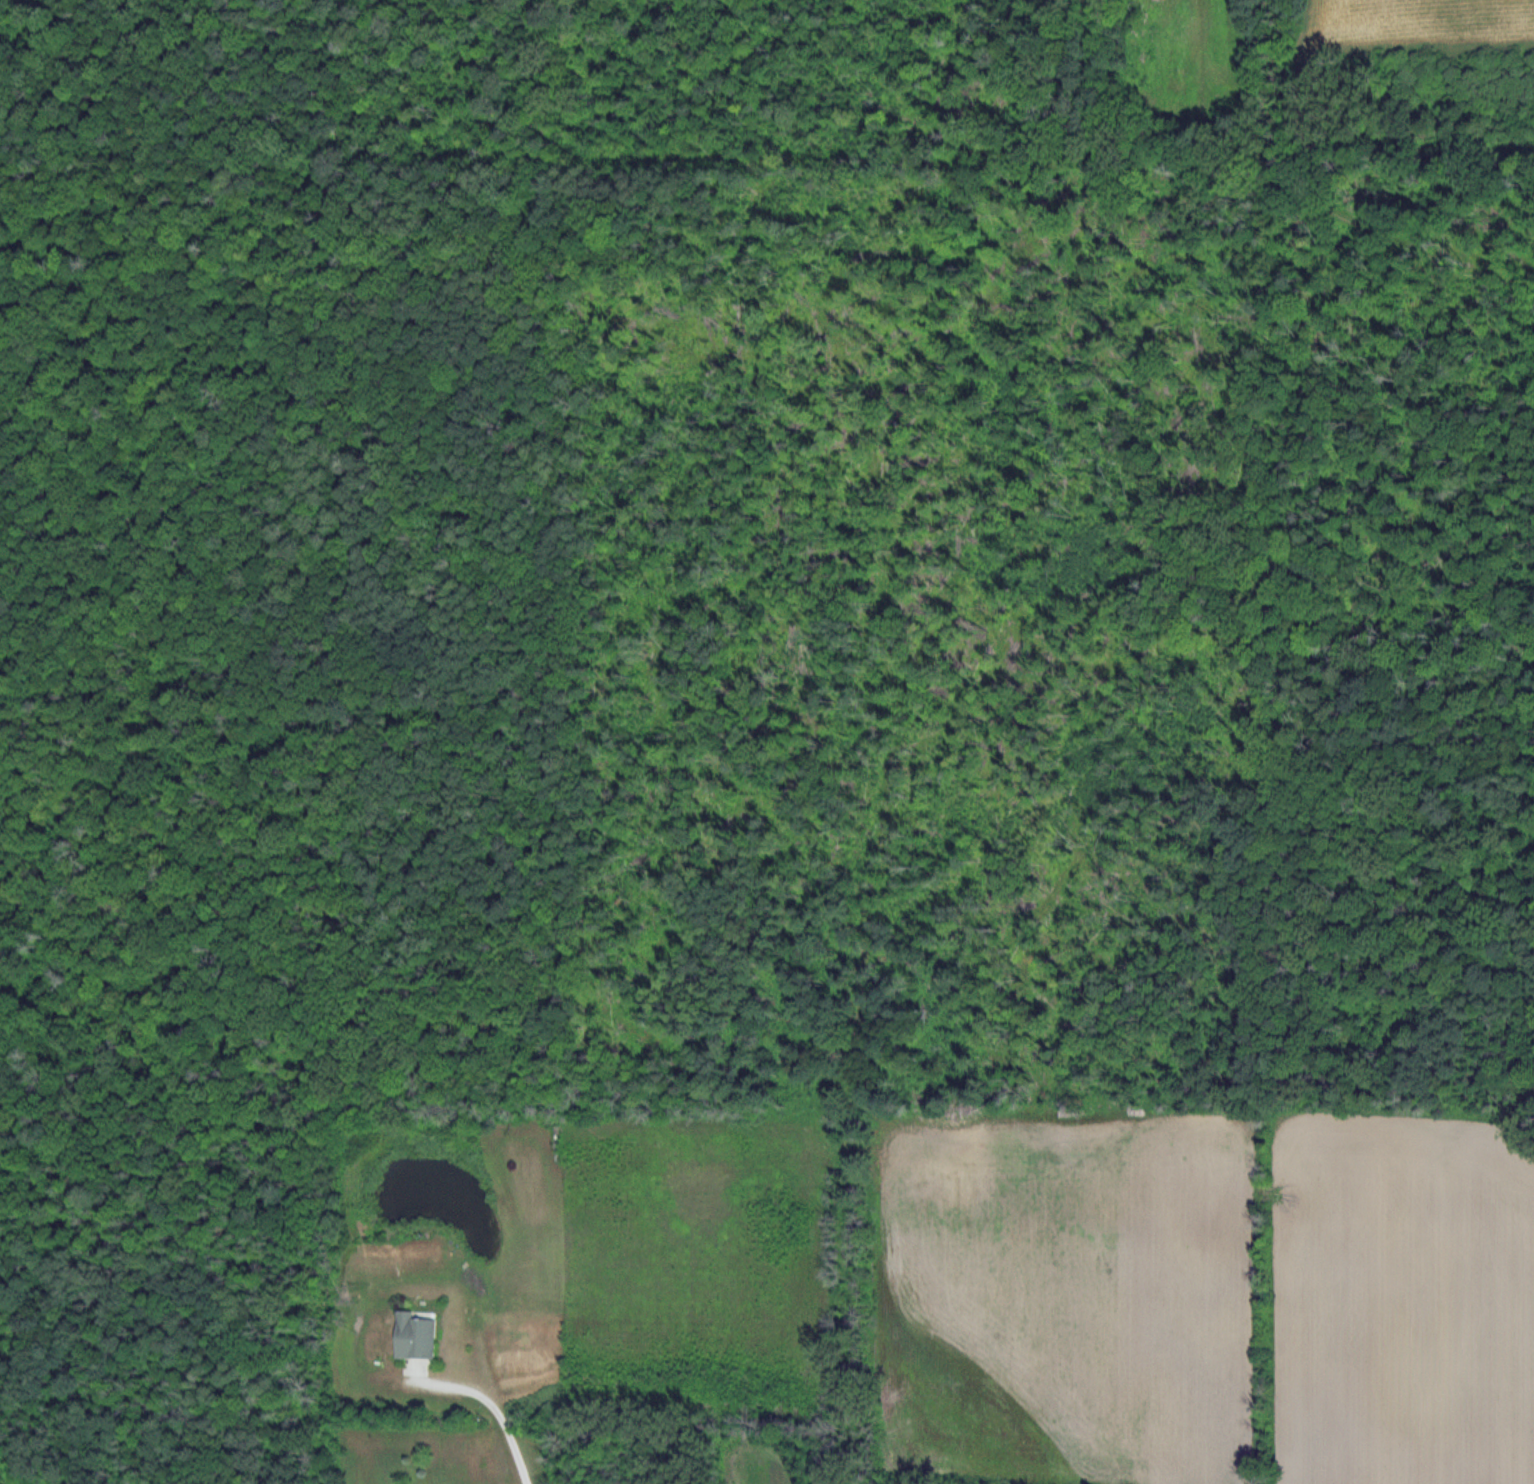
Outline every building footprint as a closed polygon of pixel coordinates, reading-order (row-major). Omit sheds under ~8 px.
[(401,1358),(439,1359),(441,1320),(418,1320),(418,1312),(402,1311),(401,1358)]
